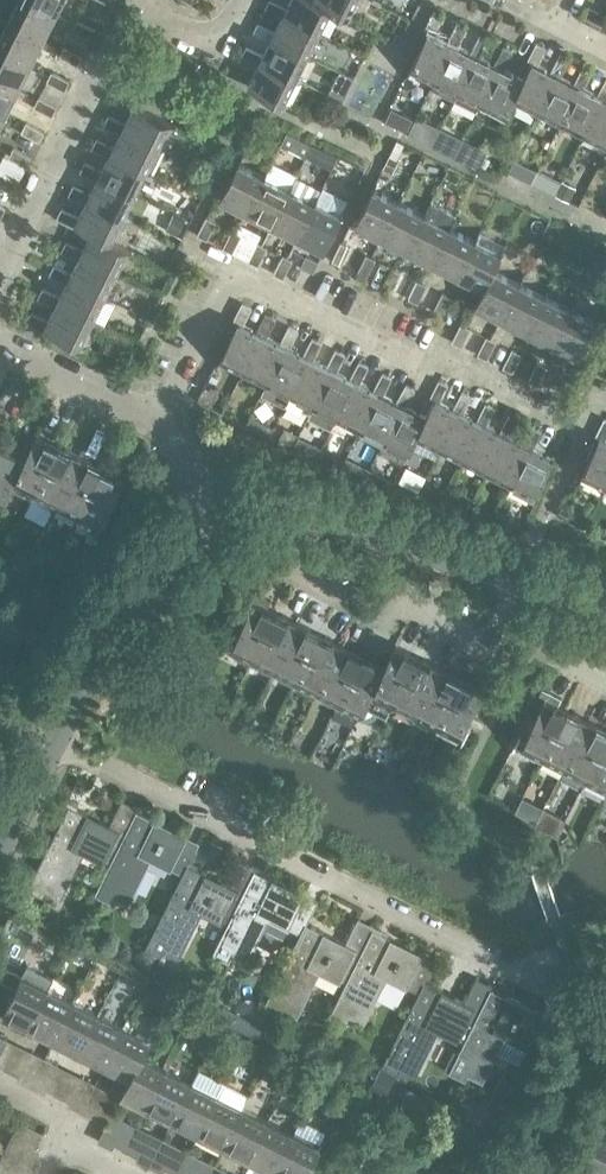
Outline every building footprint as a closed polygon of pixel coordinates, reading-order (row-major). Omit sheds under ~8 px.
[(27,0),(17,0),(6,22),(42,39),(54,14),(27,0)] [(54,14),(61,0),(27,0),(54,14)] [(108,2),(105,0),(86,0),(85,3),(103,12),(108,2)] [(286,7),(273,0),(268,0),(264,8),(281,17),(275,30),(272,35),(307,53),(319,30),(284,12),(286,7)] [(286,7),(284,12),(319,30),(331,6),(319,0),(290,0),(286,7)] [(331,6),(348,14),(355,0),(319,0),(331,6)] [(588,5),(583,15),(601,24),(603,20),(605,22),(605,14),(588,5)] [(443,15),(433,10),(424,28),(429,31),(411,66),(435,78),(453,42),(447,40),(434,33),(443,15)] [(90,37),(95,27),(77,18),(72,28),(90,37)] [(272,35),(275,30),(257,21),(252,31),(270,40),(263,53),(260,58),(296,76),(307,53),(272,35)] [(6,22),(0,35),(0,50),(29,65),(42,39),(6,22)] [(456,22),(447,40),(453,42),(435,78),(431,86),(454,98),(476,54),(471,51),(457,44),(466,27),(456,22)] [(397,42),(401,33),(396,31),(392,39),(397,42)] [(479,34),(471,51),(476,54),(454,98),(477,110),(482,101),(500,66),(494,63),(481,56),(489,39),(479,34)] [(546,46),(536,40),(527,59),(532,61),(523,78),(514,96),(538,108),(556,73),(550,70),(537,63),(546,46)] [(77,63),(82,53),(64,44),(59,54),(77,63)] [(260,58),(263,53),(245,45),(240,55),(258,63),(248,82),(284,100),(296,76),(260,58)] [(503,45),(494,63),(500,66),(482,101),(506,114),(514,96),(523,78),(504,68),(513,50),(503,45)] [(0,50),(0,82),(16,90),(29,65),(0,50)] [(559,52),(550,70),(556,73),(538,108),(562,120),(579,85),(574,82),(560,75),(569,57),(559,52)] [(583,64),(574,82),(579,85),(562,120),(585,132),(603,97),(597,94),(583,87),(593,69),(583,64)] [(65,88),(70,78),(52,69),(47,79),(65,88)] [(341,101),(353,77),(339,69),(327,93),(341,101)] [(597,94),(603,97),(585,132),(605,143),(605,76),(597,94)] [(0,82),(0,114),(3,116),(16,90),(0,82)] [(52,113),(57,104),(39,95),(34,105),(52,113)] [(171,121),(135,103),(126,122),(108,113),(103,123),(121,131),(123,127),(158,145),(171,121)] [(407,132),(414,118),(392,107),(385,121),(407,132)] [(416,115),(408,133),(430,144),(438,126),(416,115)] [(39,139),(44,129),(26,120),(21,130),(39,139)] [(440,126),(431,144),(453,155),(462,137),(440,126)] [(123,127),(121,131),(114,145),(96,136),(91,146),(109,155),(111,151),(147,169),(155,173),(167,150),(158,145),(123,127)] [(305,157),(312,144),(287,131),(280,144),(305,157)] [(486,149),(463,138),(454,156),(477,167),(486,149)] [(332,169),(338,156),(313,144),(307,156),(332,169)] [(27,164),(32,154),(13,145),(9,155),(27,164)] [(111,151),(109,155),(102,168),(84,159),(80,169),(97,178),(99,174),(135,192),(147,169),(111,151)] [(393,172),(399,160),(390,155),(384,167),(393,172)] [(486,167),(490,158),(484,156),(480,164),(486,167)] [(524,167),(519,165),(515,174),(532,182),(541,163),(529,157),(524,167)] [(264,175),(238,161),(220,197),(247,210),(264,175)] [(198,188),(204,173),(190,166),(183,182),(198,188)] [(437,185),(451,192),(460,174),(447,167),(437,185)] [(554,193),(561,179),(540,169),(533,183),(554,193)] [(19,180),(0,171),(0,172),(0,183),(14,190),(19,180)] [(99,174),(97,178),(90,192),(73,183),(68,193),(85,202),(87,198),(123,216),(135,192),(99,174)] [(290,187),(264,175),(247,210),(272,223),(290,187)] [(562,179),(555,193),(569,200),(576,187),(562,179)] [(315,200),(290,187),(272,223),(297,236),(315,200)] [(399,201),(374,188),(373,188),(355,223),(381,236),(399,201)] [(87,198),(85,202),(78,215),(61,206),(56,216),(73,225),(75,221),(93,230),(111,240),(123,216),(87,198)] [(341,213),(315,200),(297,236),(324,249),(341,213)] [(425,214),(399,201),(381,236),(407,249),(425,214)] [(430,203),(425,214),(407,249),(432,262),(450,227),(456,216),(430,203)] [(186,219),(173,212),(165,228),(178,235),(186,219)] [(198,233),(207,238),(216,220),(207,215),(198,233)] [(476,239),(450,227),(432,262),(458,275),(476,239)] [(223,246),(233,251),(242,232),(232,228),(223,246)] [(111,240),(93,230),(83,249),(66,239),(61,249),(78,258),(81,253),(116,271),(128,248),(111,240)] [(480,231),(476,239),(458,275),(483,287),(474,305),(475,305),(492,270),(505,244),(480,231)] [(249,259),(258,264),(267,245),(258,240),(249,259)] [(341,240),(332,258),(342,263),(351,245),(341,240)] [(273,271),(283,276),(292,257),(283,252),(273,271)] [(367,276),(376,257),(366,252),(357,271),(367,276)] [(81,253),(78,258),(72,272),(54,262),(49,273),(67,282),(69,277),(105,295),(116,271),(81,253)] [(393,288),(402,270),(392,265),(383,284),(393,288)] [(518,283),(492,270),(475,305),(501,318),(518,283)] [(69,277),(67,282),(60,295),(42,286),(37,296),(55,305),(57,300),(93,318),(105,295),(69,277)] [(418,301),(427,283),(418,278),(409,296),(418,301)] [(543,296),(518,283),(501,318),(526,331),(543,296)] [(444,314),(453,295),(443,290),(434,309),(444,314)] [(569,309),(543,296),(526,331),(552,343),(569,309)] [(57,300),(55,305),(48,318),(31,309),(26,320),(43,328),(45,324),(81,342),(93,318),(57,300)] [(238,321),(221,356),(245,368),(262,333),(257,331),(243,324),(252,305),(242,300),(233,319),(238,321)] [(595,322),(569,309),(552,343),(578,357),(595,322)] [(266,312),(257,331),(262,333),(245,368),(268,380),(285,345),(280,342),(266,336),(275,317),(266,312)] [(462,321),(452,340),(462,345),(471,326),(462,321)] [(289,324),(280,342),(285,345),(268,380),(291,392),(309,357),(303,354),(290,347),(299,329),(289,324)] [(115,337),(107,333),(100,347),(105,350),(106,348),(120,356),(123,349),(112,343),(115,337)] [(487,358),(496,339),(487,334),(478,353),(487,358)] [(310,411),(314,403),(332,368),(326,366),(313,359),(322,340),(312,335),(303,354),(309,357),(291,392),(287,400),(310,411)] [(336,347),(326,366),(332,368),(314,403),(338,415),(355,380),(350,378),(336,371),(346,352),(336,347)] [(512,370),(521,352),(511,347),(502,365),(512,370)] [(359,359),(350,378),(355,380),(338,415),(361,427),(378,392),(373,389),(360,382),(369,364),(359,359)] [(538,383),(547,365),(538,360),(529,379),(538,383)] [(383,371),(373,389),(378,392),(361,427),(384,438),(402,404),(396,401),(383,394),(392,376),(383,371)] [(214,387),(219,377),(211,372),(205,383),(214,387)] [(439,378),(434,388),(430,396),(435,398),(426,416),(416,434),(441,446),(459,410),(453,408),(440,401),(449,383),(439,378)] [(416,434),(426,416),(406,406),(416,387),(406,382),(396,401),(402,404),(384,438),(379,448),(403,460),(416,434)] [(462,389),(453,408),(459,410),(441,446),(464,458),(482,422),(477,419),(463,413),(472,394),(462,389)] [(486,401),(477,419),(482,422),(464,458),(487,470),(505,434),(500,431),(486,424),(496,406),(486,401)] [(509,413),(500,431),(505,434),(487,470),(510,481),(528,445),(523,443),(510,436),(519,418),(509,413)] [(267,435),(272,426),(250,414),(245,424),(267,435)] [(595,434),(600,436),(582,472),(605,484),(605,483),(605,440),(605,439),(605,438),(605,417),(604,416),(595,434)] [(532,424),(523,443),(528,445),(510,481),(534,493),(552,457),(533,448),(542,429),(532,424)] [(284,427),(278,440),(292,447),(298,434),(284,427)] [(36,432),(25,454),(14,477),(35,488),(58,443),(36,432)] [(0,449),(0,496),(3,497),(14,477),(25,454),(3,443),(0,449)] [(58,443),(35,488),(57,499),(79,455),(58,443)] [(320,461),(339,471),(345,459),(326,450),(320,461)] [(79,455),(57,499),(79,510),(101,466),(79,455)] [(101,466),(79,510),(101,521),(114,496),(120,499),(133,473),(114,463),(110,470),(101,466)] [(419,490),(426,475),(406,465),(399,480),(419,490)] [(363,482),(386,494),(393,479),(370,468),(363,482)] [(433,496),(441,500),(446,489),(439,486),(433,496)] [(8,510),(1,505),(0,507),(0,524),(8,510)] [(576,523),(581,515),(565,507),(561,515),(576,523)] [(503,532),(508,522),(505,520),(507,516),(498,511),(490,526),(503,532)] [(5,582),(13,586),(25,561),(21,559),(15,560),(5,582)] [(231,641),(254,652),(276,608),(268,604),(272,596),(252,586),(238,613),(244,616),(231,641)] [(38,605),(57,614),(63,601),(44,592),(38,605)] [(298,619),(276,608),(254,652),(275,663),(298,619)] [(320,630),(298,619),(275,663),(297,674),(320,630)] [(341,641),(320,630),(297,674),(319,685),(341,641)] [(363,652),(341,641),(319,685),(341,697),(363,652)] [(395,697),(417,653),(396,642),(385,663),(364,703),(386,714),(395,697)] [(385,663),(363,652),(341,697),(362,708),(364,703),(385,663)] [(439,664),(417,653),(395,697),(417,708),(439,664)] [(461,676),(439,664),(417,708),(438,719),(461,676)] [(470,680),(461,676),(438,719),(461,731),(473,707),(479,710),(493,683),(473,673),(470,680)] [(522,740),(545,752),(567,708),(558,703),(561,697),(541,687),(528,713),(534,716),(522,740)] [(589,719),(567,708),(545,752),(567,763),(589,719)] [(589,719),(567,763),(588,774),(605,739),(605,727),(589,719)] [(588,774),(605,783),(605,739),(588,774)] [(425,796),(432,802),(439,792),(432,786),(425,796)] [(61,823),(29,886),(44,894),(47,889),(63,897),(86,851),(111,863),(112,864),(141,806),(124,797),(111,823),(78,806),(80,803),(69,798),(57,821),(61,823)] [(147,809),(141,806),(112,864),(111,863),(96,893),(112,901),(115,895),(130,903),(153,856),(184,872),(185,872),(189,863),(190,863),(201,841),(145,813),(147,809)] [(526,827),(533,814),(521,807),(514,821),(526,827)] [(556,835),(565,818),(544,807),(535,824),(556,835)] [(228,883),(190,863),(189,863),(185,872),(184,872),(146,945),(163,954),(165,948),(181,956),(204,910),(229,923),(230,923),(259,866),(242,857),(228,883)] [(265,869),(259,866),(230,923),(229,923),(214,952),(230,960),(233,954),(247,962),(271,916),(301,931),(302,931),(307,922),(307,923),(318,901),(263,873),(265,869)] [(346,942),(307,923),(307,922),(302,931),(301,931),(264,1005),(281,1013),(283,1008),(299,1016),(322,970),(346,982),(347,982),(377,925),(359,916),(346,942)] [(383,929),(377,925),(347,982),(346,982),(331,1011),(348,1020),(351,1014),(365,1021),(389,975),(419,991),(420,992),(425,982),(426,983),(437,961),(381,933),(383,929)] [(81,951),(69,944),(63,956),(70,960),(78,957),(81,951)] [(8,949),(0,945),(0,964),(1,965),(8,949)] [(28,963),(17,985),(0,976),(0,1009),(4,1011),(4,1012),(29,1025),(49,987),(54,976),(28,963)] [(464,1002),(426,983),(425,982),(420,992),(419,991),(383,1064),(399,1072),(401,1068),(416,1075),(440,1029),(464,1041),(465,1042),(494,985),(477,976),(464,1002)] [(500,988),(494,985),(465,1042),(464,1041),(449,1071),(466,1079),(469,1073),(483,1081),(507,1035),(525,1044),(523,1048),(537,1055),(553,1023),(541,1017),(542,1014),(498,992),(500,988)] [(74,1000),(49,987),(29,1025),(55,1038),(74,1000)] [(100,1012),(74,1000),(55,1038),(80,1051),(100,1012)] [(254,1043),(263,1024),(223,1005),(214,1024),(254,1043)] [(125,1025),(100,1012),(80,1051),(106,1064),(125,1025)] [(150,1038),(125,1025),(106,1064),(130,1076),(121,1093),(122,1094),(150,1038)] [(0,1032),(0,1054),(8,1039),(9,1036),(0,1032)] [(151,1038),(150,1038),(122,1094),(148,1106),(167,1068),(142,1056),(151,1038)] [(31,1050),(8,1039),(0,1054),(0,1064),(19,1074),(31,1050)] [(232,1066),(238,1054),(224,1048),(221,1054),(224,1062),(232,1066)] [(32,1084),(45,1057),(31,1050),(19,1074),(17,1077),(32,1084)] [(32,1084),(45,1091),(47,1088),(59,1064),(45,1057),(32,1084)] [(70,1100),(82,1075),(59,1064),(47,1088),(70,1100)] [(385,1094),(395,1074),(381,1067),(371,1087),(385,1094)] [(192,1081),(167,1068),(148,1106),(173,1119),(192,1081)] [(280,1089),(287,1074),(273,1068),(266,1083),(280,1089)] [(83,1110),(96,1083),(82,1075),(70,1100),(68,1103),(83,1110)] [(218,1094),(192,1081),(173,1119),(199,1132),(218,1094)] [(264,1081),(254,1098),(268,1106),(278,1089),(264,1081)] [(83,1110),(96,1117),(110,1089),(96,1083),(83,1110)] [(440,1101),(408,1085),(400,1101),(432,1117),(440,1101)] [(243,1107),(218,1094),(199,1132),(224,1145),(243,1107)] [(464,1119),(470,1104),(456,1098),(450,1113),(464,1119)] [(269,1119),(243,1107),(224,1145),(250,1157),(269,1119)] [(98,1139),(112,1146),(114,1143),(126,1119),(126,1118),(112,1111),(98,1139)] [(137,1154),(149,1130),(126,1119),(114,1143),(137,1154)] [(294,1132),(269,1119),(250,1157),(275,1170),(294,1132)] [(18,1121),(12,1133),(35,1145),(42,1132),(18,1121)] [(151,1165),(164,1138),(149,1130),(137,1154),(135,1157),(151,1165)] [(294,1132),(275,1170),(282,1173),(306,1173),(320,1145),(294,1132)] [(589,1173),(605,1173),(605,1135),(600,1132),(581,1170),(589,1173)] [(5,1146),(33,1160),(40,1147),(35,1145),(12,1133),(5,1146)] [(151,1165),(163,1171),(165,1168),(177,1144),(164,1138),(151,1165)] [(200,1156),(177,1144),(165,1168),(177,1173),(191,1173),(200,1156)] [(25,1173),(27,1173),(33,1160),(5,1146),(0,1157),(0,1161),(21,1172),(25,1173)] [(215,1163),(200,1156),(191,1173),(210,1173),(215,1163)] [(21,1172),(0,1161),(0,1173),(20,1173),(21,1172)] [(382,1162),(376,1173),(405,1173),(382,1162)] [(228,1170),(215,1163),(210,1173),(226,1173),(228,1170)]
